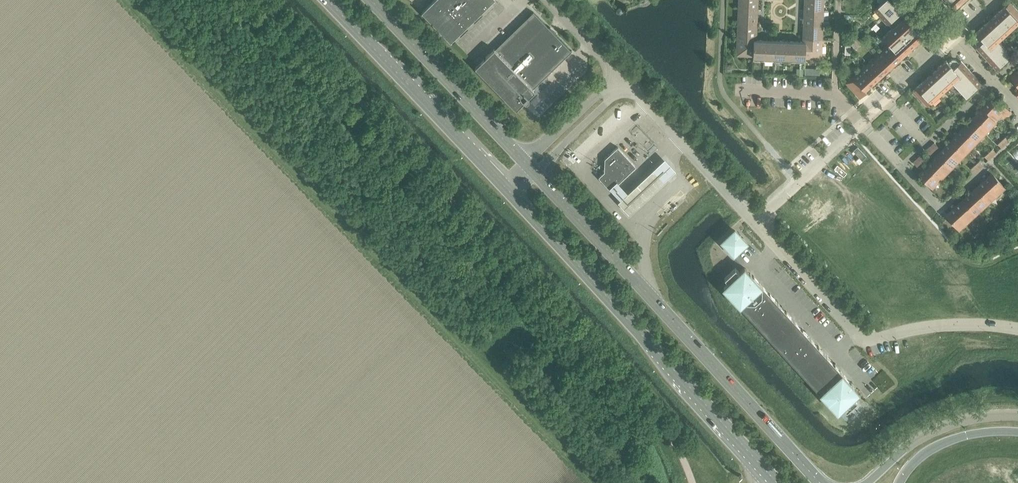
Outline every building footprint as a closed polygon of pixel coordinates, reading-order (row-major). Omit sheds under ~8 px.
[(438,28),(450,40),(492,0),(434,0),(422,12),(438,28)] [(804,10),(823,10),(824,0),(804,0),(804,10)] [(880,17),(894,5),(889,0),(884,0),(880,4),(874,10),(880,17)] [(991,19),(1005,34),(1017,22),(1017,11),(1009,2),(991,19)] [(888,23),(900,13),(900,12),(894,5),(880,17),(887,24),(888,23)] [(738,7),(737,21),(757,22),(757,8),(738,7)] [(804,10),(803,24),(823,25),(823,10),(804,10)] [(529,98),(528,97),(535,91),(533,89),(572,51),(571,50),(571,51),(533,12),(495,49),(494,49),(475,67),(516,109),(524,101),(525,102),(526,102),(527,102),(527,101),(528,101),(528,100),(529,100),(529,99),(529,98)] [(888,23),(892,28),(904,17),(900,13),(888,23)] [(883,37),(889,43),(901,57),(923,37),(915,29),(918,27),(914,22),(912,25),(904,17),(892,28),(883,37)] [(975,47),(982,55),(997,41),(1005,34),(991,19),(983,26),(976,33),(978,35),(974,38),(974,42),(978,46),(975,47)] [(737,21),(737,36),(756,36),(757,22),(737,21)] [(803,24),(802,38),(822,39),(823,25),(803,24)] [(736,55),(753,56),(753,39),(756,39),(756,36),(737,36),(736,55)] [(802,38),(802,41),(805,42),(804,58),(821,59),(822,39),(802,38)] [(752,60),(763,60),(764,40),(756,39),(753,39),(753,56),(752,60)] [(763,60),(773,61),(774,40),(764,40),(763,60)] [(773,61),(784,61),(785,41),(774,40),(773,61)] [(784,61),(794,62),(795,41),(785,41),(784,61)] [(795,41),(794,62),(804,62),(804,58),(805,42),(802,41),(795,41)] [(997,41),(982,55),(995,69),(1011,55),(997,41)] [(889,43),(881,50),(894,63),(901,57),(889,43)] [(881,50),(874,57),(886,70),(894,63),(881,50)] [(874,57),(867,63),(879,77),(886,70),(874,57)] [(946,60),(931,74),(945,89),(952,82),(968,68),(961,61),(959,63),(955,59),(951,59),(948,62),(946,60)] [(867,63),(860,70),(872,83),(879,77),(867,63)] [(981,83),(968,68),(952,82),(966,97),(981,83)] [(872,83),(860,70),(846,83),(859,98),(867,92),(865,90),(872,83)] [(945,89),(931,74),(913,91),(927,106),(945,89)] [(979,107),(981,109),(994,121),(1002,113),(1006,117),(1010,113),(1002,105),(998,109),(987,99),(979,107)] [(981,109),(975,115),(988,128),(994,121),(981,109)] [(975,115),(969,122),(982,134),(988,128),(975,115)] [(969,122),(963,128),(976,141),(982,134),(969,122)] [(963,128),(956,135),(970,147),(976,141),(963,128)] [(956,135),(950,141),(963,154),(970,147),(956,135)] [(997,144),(1001,148),(1009,140),(1005,136),(997,144)] [(950,141),(944,148),(957,160),(963,154),(950,141)] [(934,142),(926,149),(930,153),(937,146),(934,142)] [(598,177),(610,190),(618,183),(636,166),(617,147),(604,159),(604,172),(598,177)] [(944,148),(938,154),(951,167),(957,160),(944,148)] [(992,149),(984,156),(988,160),(996,153),(992,149)] [(921,154),(913,162),(916,166),(924,159),(921,154)] [(938,154),(932,161),(945,173),(951,167),(938,154)] [(618,183),(610,190),(620,200),(618,202),(629,214),(676,171),(665,159),(628,193),(618,183)] [(932,161),(925,167),(938,180),(945,173),(932,161)] [(971,168),(974,172),(982,165),(979,161),(971,168)] [(938,180),(925,167),(919,174),(932,186),(938,180)] [(991,173),(983,181),(996,194),(1004,187),(991,173)] [(983,181),(976,188),(988,201),(996,194),(983,181)] [(976,188),(969,194),(981,207),(988,201),(976,188)] [(969,194),(962,200),(974,214),(981,207),(969,194)] [(962,200),(954,207),(967,221),(974,214),(962,200)] [(1003,210),(1006,214),(1014,207),(1011,203),(1003,210)] [(967,221),(954,207),(946,215),(959,228),(967,221)] [(988,223),(992,227),(1000,220),(996,216),(988,223)] [(974,236),(978,240),(985,233),(982,229),(974,236)] [(722,242),(734,254),(746,243),(735,230),(722,242)] [(723,287),(747,314),(837,412),(843,406),(847,411),(857,401),(853,397),(859,392),(745,267),(739,273),(735,269),(725,278),(729,282),(723,287)]
